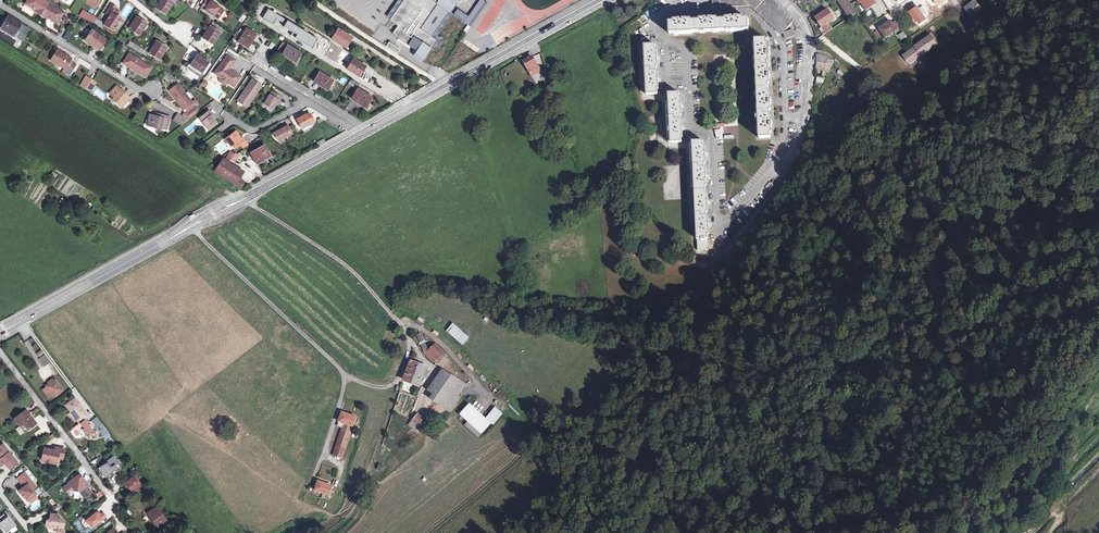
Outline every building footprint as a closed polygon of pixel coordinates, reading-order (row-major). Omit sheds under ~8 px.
[(59,11),(41,0),(25,0),(24,3),(31,7),(32,5),(35,7),(32,11),(43,18),(45,15),(48,16),(47,17),(53,21),(59,11)] [(86,3),(96,9),(101,0),(87,0),(86,3)] [(166,15),(174,2),(170,0),(161,0),(156,8),(166,15)] [(201,7),(218,18),(223,10),(210,1),(209,2),(206,0),(205,0),(201,7)] [(386,20),(394,26),(388,34),(422,58),(433,42),(427,37),(443,13),(424,0),(400,0),(386,20)] [(468,15),(457,8),(453,14),(471,26),(487,2),(485,0),(478,0),(468,15)] [(780,33),(791,21),(768,0),(717,0),(717,5),(748,5),(780,33)] [(857,15),(847,0),(837,0),(850,20),(857,15)] [(857,2),(860,5),(862,4),(867,12),(876,6),(872,0),(867,0),(866,1),(865,0),(860,0),(859,1),(857,2)] [(976,2),(967,10),(973,17),(982,9),(976,2)] [(109,17),(104,26),(113,31),(120,19),(115,15),(112,14),(114,11),(116,8),(112,5),(106,15),(109,17)] [(127,18),(133,9),(128,5),(121,14),(127,18)] [(917,23),(919,22),(921,25),(928,21),(925,18),(925,17),(929,15),(924,8),(920,10),(919,8),(911,13),(917,23)] [(93,25),(96,20),(82,11),(79,16),(93,25)] [(835,22),(828,12),(816,20),(827,36),(833,31),(833,30),(831,31),(828,26),(835,22)] [(16,21),(8,16),(0,28),(8,33),(9,32),(16,21)] [(138,17),(130,29),(141,36),(149,24),(138,17)] [(670,34),(749,33),(749,21),(739,21),(739,19),(737,19),(736,18),(731,18),(731,21),(713,22),(713,20),(711,20),(710,18),(705,18),(705,22),(687,23),(687,20),(685,20),(684,19),(678,19),(678,23),(670,23),(670,34)] [(96,20),(93,25),(101,30),(103,31),(104,29),(102,27),(104,24),(96,20)] [(24,26),(16,21),(9,32),(13,35),(16,31),(20,33),(24,26)] [(897,31),(893,25),(891,23),(880,30),(887,40),(890,38),(889,37),(897,31)] [(210,25),(202,36),(214,43),(221,32),(210,25)] [(99,36),(87,28),(81,37),(93,46),(99,36)] [(247,28),(238,42),(246,48),(255,34),(247,28)] [(338,35),(335,40),(346,46),(350,41),(351,42),(354,37),(339,28),(335,33),(338,35)] [(783,36),(786,42),(796,38),(793,32),(783,36)] [(909,40),(905,34),(899,38),(903,43),(909,40)] [(910,67),(937,47),(931,38),(915,50),(916,50),(904,59),(910,67)] [(170,47),(158,40),(151,52),(162,59),(170,47)] [(397,53),(401,49),(389,40),(385,45),(397,53)] [(771,51),(766,52),(766,42),(755,42),(757,141),(769,140),(769,131),(771,131),(771,129),(773,129),(773,123),(769,123),(768,109),(771,109),(770,106),(773,106),(773,100),(768,100),(767,83),(770,83),(770,80),(772,80),(772,75),(767,75),(767,60),(769,60),(769,58),(771,57),(771,51)] [(287,45),(282,54),(295,63),(301,53),(287,45)] [(645,45),(646,95),(658,95),(658,86),(660,86),(660,83),(662,83),(662,77),(657,77),(657,63),(660,63),(660,60),(662,60),(662,54),(656,54),(656,45),(645,45)] [(63,68),(69,72),(74,63),(68,60),(69,57),(56,49),(50,59),(63,67),(63,68)] [(191,64),(203,72),(209,62),(197,54),(191,64)] [(240,76),(231,69),(231,71),(227,68),(230,65),(231,66),(235,59),(227,54),(214,73),(220,77),(218,78),(220,81),(223,84),(226,84),(227,82),(233,86),(240,76)] [(148,66),(130,55),(124,64),(142,75),(148,66)] [(817,56),(816,70),(831,71),(832,57),(817,56)] [(523,62),(529,73),(538,68),(532,57),(523,62)] [(360,76),(366,66),(354,59),(348,68),(360,76)] [(538,68),(529,73),(531,76),(540,71),(538,68)] [(318,73),(313,81),(327,90),(332,82),(318,73)] [(823,85),(824,77),(817,76),(816,84),(823,85)] [(84,88),(89,79),(87,77),(81,86),(84,88)] [(94,81),(89,79),(84,88),(88,90),(94,81)] [(252,79),(237,101),(243,105),(245,101),(249,104),(262,85),(252,79)] [(94,81),(88,90),(90,92),(96,83),(94,81)] [(177,84),(168,91),(183,110),(184,109),(192,103),(193,106),(197,103),(195,101),(192,103),(191,102),(177,84)] [(117,87),(110,94),(118,101),(116,103),(121,107),(130,98),(117,87)] [(359,100),(368,105),(372,98),(357,89),(351,99),(357,103),(359,100)] [(269,94),(264,103),(273,109),(278,100),(279,101),(281,97),(273,92),(271,95),(269,94)] [(668,94),(670,143),(680,143),(680,135),(683,135),(683,132),(685,132),(685,127),(680,127),(679,112),(682,112),(682,110),(684,110),(684,104),(679,104),(679,94),(668,94)] [(366,108),(368,105),(359,100),(357,103),(366,108)] [(188,120),(197,113),(193,108),(187,113),(188,120)] [(211,115),(208,111),(199,118),(207,129),(215,123),(210,116),(211,115)] [(178,113),(175,117),(181,121),(179,124),(181,125),(188,120),(182,116),(178,113)] [(306,115),(306,114),(297,119),(302,128),(314,121),(310,113),(306,115)] [(162,119),(155,117),(149,116),(146,126),(160,130),(161,128),(166,129),(169,117),(163,115),(162,119)] [(197,118),(183,129),(188,135),(202,124),(197,118)] [(288,125),(273,133),(275,138),(278,137),(280,140),(292,134),(288,125)] [(738,138),(737,126),(724,127),(725,139),(738,138)] [(236,131),(225,139),(228,143),(230,142),(232,146),(234,144),(236,147),(241,144),(245,141),(242,137),(241,138),(236,131)] [(709,181),(709,175),(704,175),(703,161),(707,161),(706,157),(709,157),(708,152),(703,152),(703,143),(692,143),(694,240),(694,252),(706,252),(705,232),(708,232),(708,229),(711,229),(711,224),(705,224),(705,209),(708,209),(708,207),(710,206),(710,201),(704,201),(704,183),(707,183),(707,181),(709,181)] [(261,146),(248,153),(254,162),(262,158),(263,159),(268,157),(261,146)] [(215,170),(227,178),(231,172),(238,177),(242,171),(223,158),(215,170)] [(231,172),(227,178),(240,186),(243,182),(238,179),(238,177),(231,172)] [(453,323),(445,331),(462,345),(469,337),(453,323)] [(436,345),(425,354),(432,362),(443,353),(436,345)] [(45,355),(39,359),(44,366),(50,361),(45,355)] [(411,361),(405,380),(420,385),(424,375),(427,376),(429,371),(425,370),(426,366),(411,361)] [(445,370),(441,376),(456,386),(460,379),(459,378),(455,376),(453,374),(445,370)] [(432,391),(438,395),(435,399),(444,405),(456,386),(441,376),(432,391)] [(47,387),(49,391),(54,397),(63,390),(55,379),(53,380),(49,384),(46,386),(47,387)] [(456,386),(444,405),(452,410),(462,395),(459,393),(466,383),(462,381),(460,379),(456,386)] [(74,426),(78,431),(79,433),(83,430),(86,433),(91,429),(84,419),(85,418),(88,416),(75,398),(71,401),(72,402),(67,406),(71,410),(70,411),(71,412),(73,416),(79,423),(74,426)] [(472,402),(464,412),(485,430),(493,420),(494,420),(503,409),(497,405),(489,416),(472,402)] [(14,419),(20,426),(24,423),(29,429),(36,424),(26,410),(14,419)] [(344,428),(351,430),(355,418),(343,413),(338,426),(344,428)] [(420,415),(413,425),(422,432),(429,422),(420,415)] [(102,423),(97,417),(91,421),(96,427),(103,436),(108,432),(102,423)] [(24,423),(20,426),(24,432),(29,429),(24,423)] [(342,457),(351,430),(344,428),(334,455),(342,457)] [(3,445),(0,447),(0,465),(1,467),(5,463),(10,470),(18,464),(3,445)] [(54,450),(44,448),(41,460),(46,461),(46,463),(51,464),(52,462),(57,463),(58,459),(63,460),(65,450),(55,448),(54,450)] [(117,464),(118,463),(114,456),(110,459),(110,461),(102,466),(99,468),(105,477),(117,469),(115,465),(117,464)] [(379,476),(382,471),(377,468),(374,473),(379,476)] [(36,488),(25,473),(17,479),(22,485),(25,485),(26,486),(19,491),(27,501),(28,500),(35,495),(36,494),(33,490),(36,488)] [(86,483),(79,474),(68,482),(69,483),(63,487),(69,495),(75,490),(80,491),(84,496),(87,497),(92,493),(86,486),(84,484),(86,483)] [(142,484),(135,475),(126,482),(134,492),(142,484)] [(317,490),(324,492),(322,496),(330,498),(331,495),(329,494),(332,487),(319,482),(317,490)] [(138,495),(140,499),(149,492),(146,488),(138,495)] [(35,495),(28,500),(31,503),(37,498),(35,495)] [(155,525),(157,525),(159,528),(167,522),(156,507),(147,514),(155,525)] [(11,532),(13,532),(19,530),(15,523),(12,525),(5,513),(0,516),(0,528),(3,532),(8,532),(10,531),(11,532)] [(58,515),(50,514),(50,518),(51,518),(51,521),(46,521),(46,525),(48,528),(55,529),(55,527),(64,529),(64,523),(58,515)]
